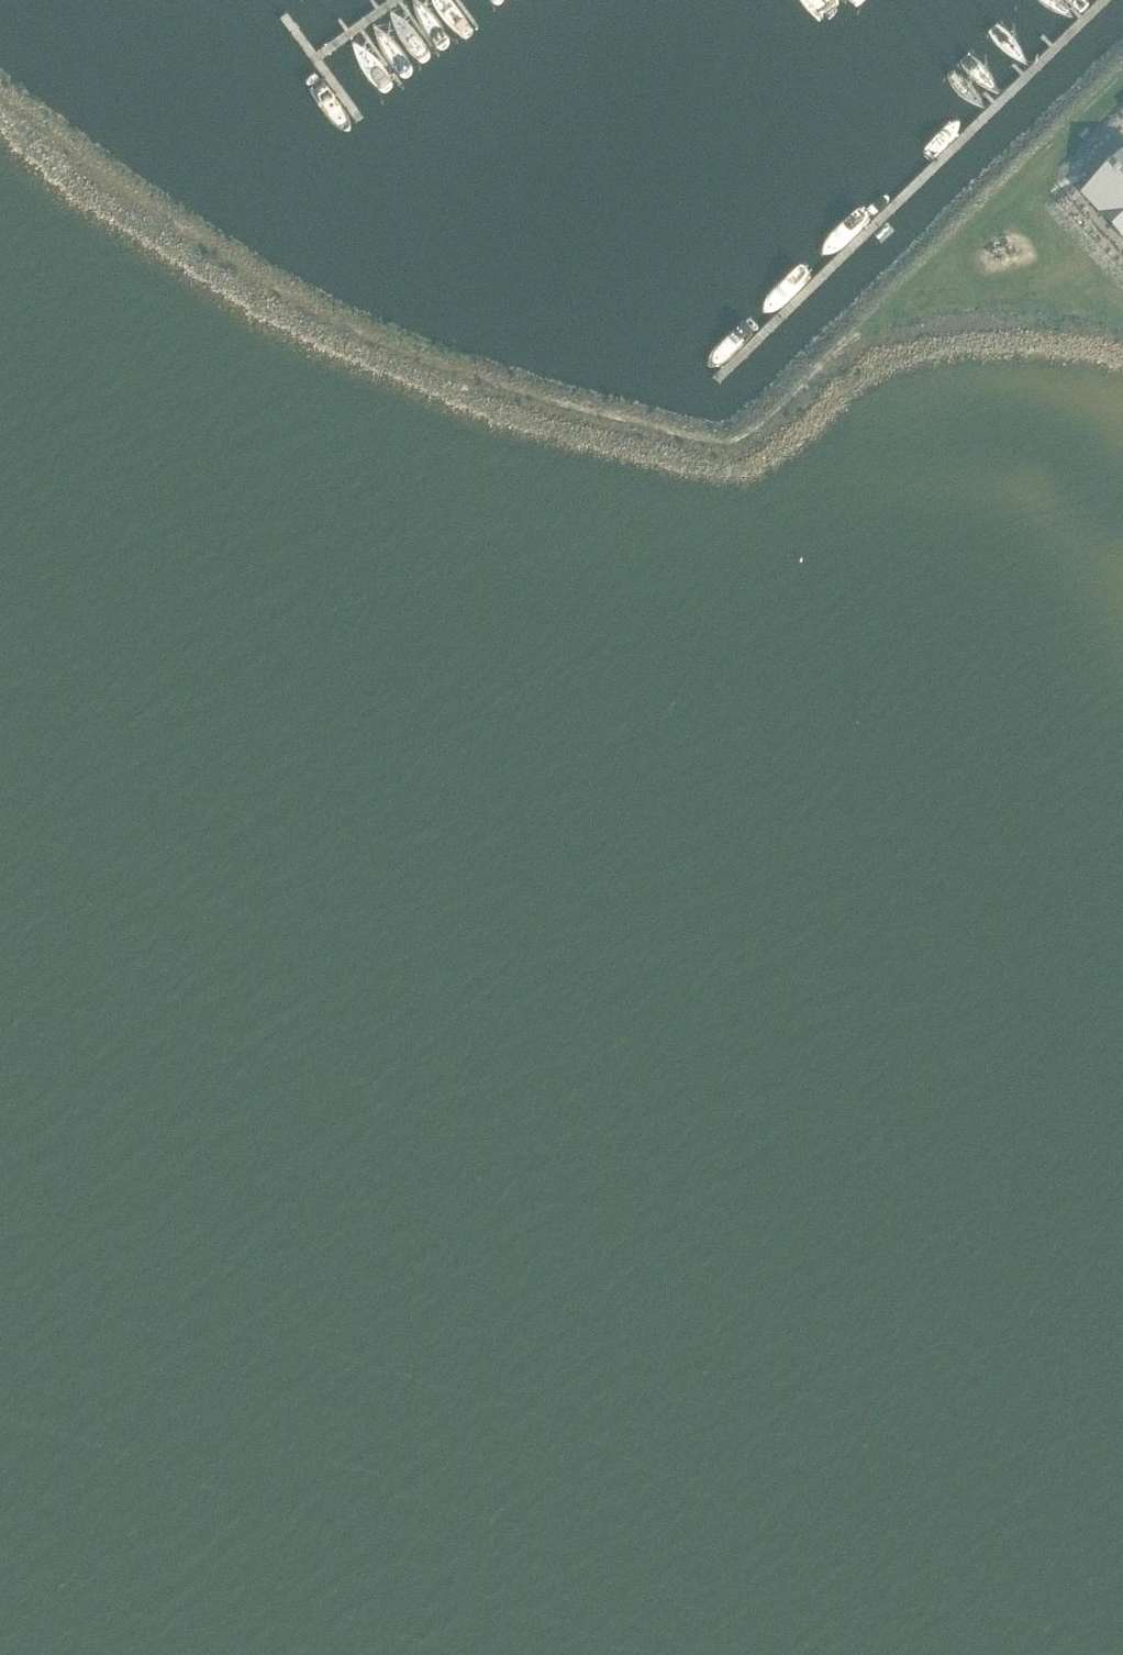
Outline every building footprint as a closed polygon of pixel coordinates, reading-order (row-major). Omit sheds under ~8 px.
[(1089,188),(1088,189),(1107,209),(1102,214),(1114,226),(1119,221),(1122,225),(1122,167),(1095,194),(1089,188)]
